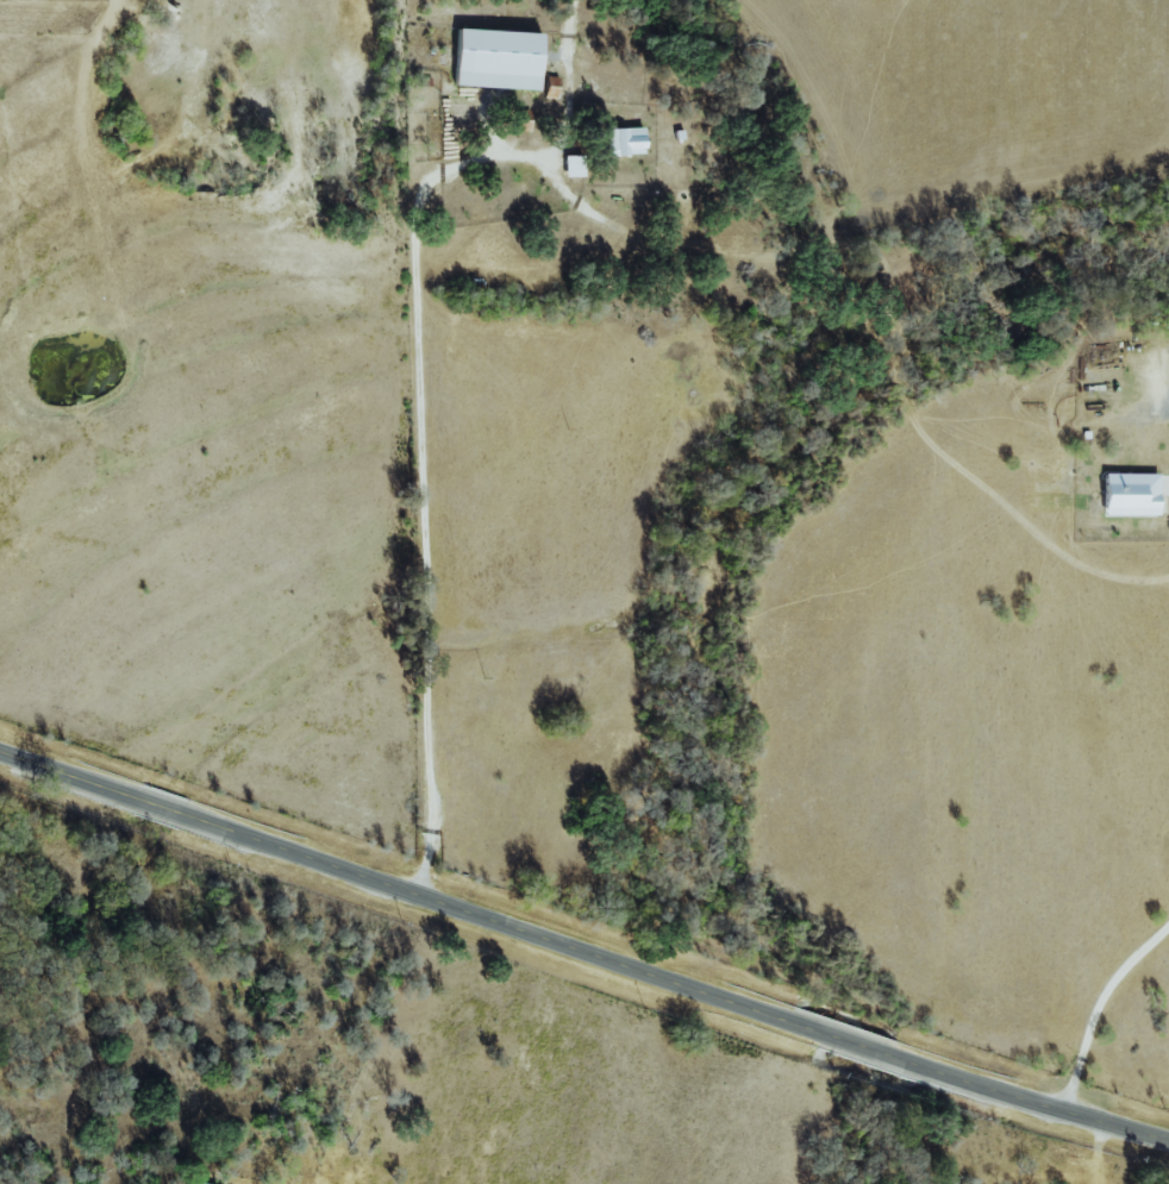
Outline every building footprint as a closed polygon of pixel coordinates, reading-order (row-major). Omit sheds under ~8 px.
[(458,86),(541,90),(544,33),(460,29),(458,86)] [(644,127),(609,128),(610,155),(645,154),(644,127)] [(584,155),(565,156),(566,177),(585,176),(584,155)] [(1160,473),(1106,472),(1106,514),(1160,515),(1160,473)]
